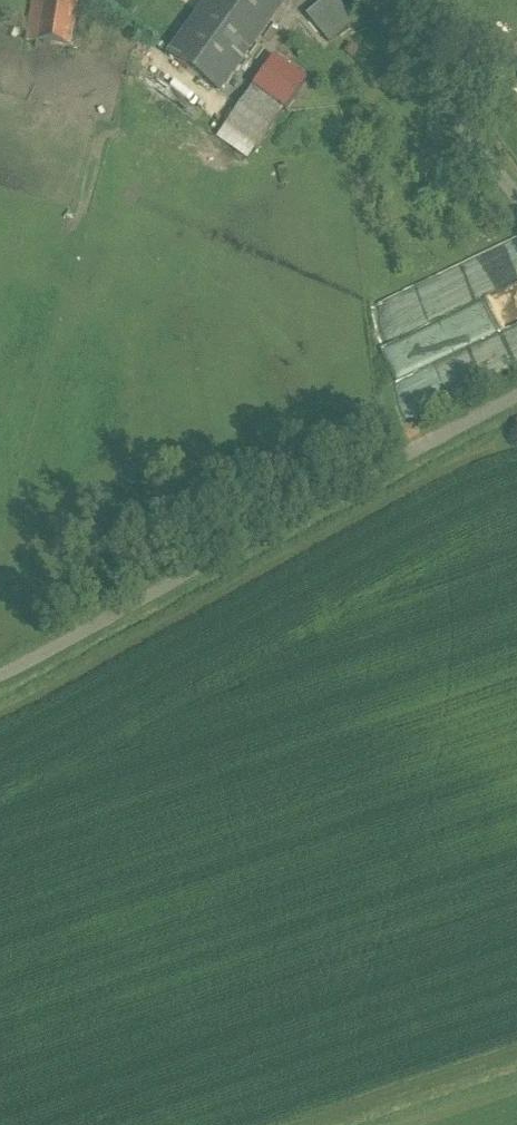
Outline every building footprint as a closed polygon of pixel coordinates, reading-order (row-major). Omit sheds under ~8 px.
[(23,43),(72,50),(80,0),(34,0),(23,43)] [(256,154),(291,112),(245,82),(307,9),(294,0),(201,0),(162,56),(228,103),(208,138),(256,154)] [(332,47),(358,24),(336,0),(328,0),(307,19),(332,47)] [(492,300),(380,348),(395,383),(419,373),(433,405),(447,398),(432,365),(506,332),(492,300)]
